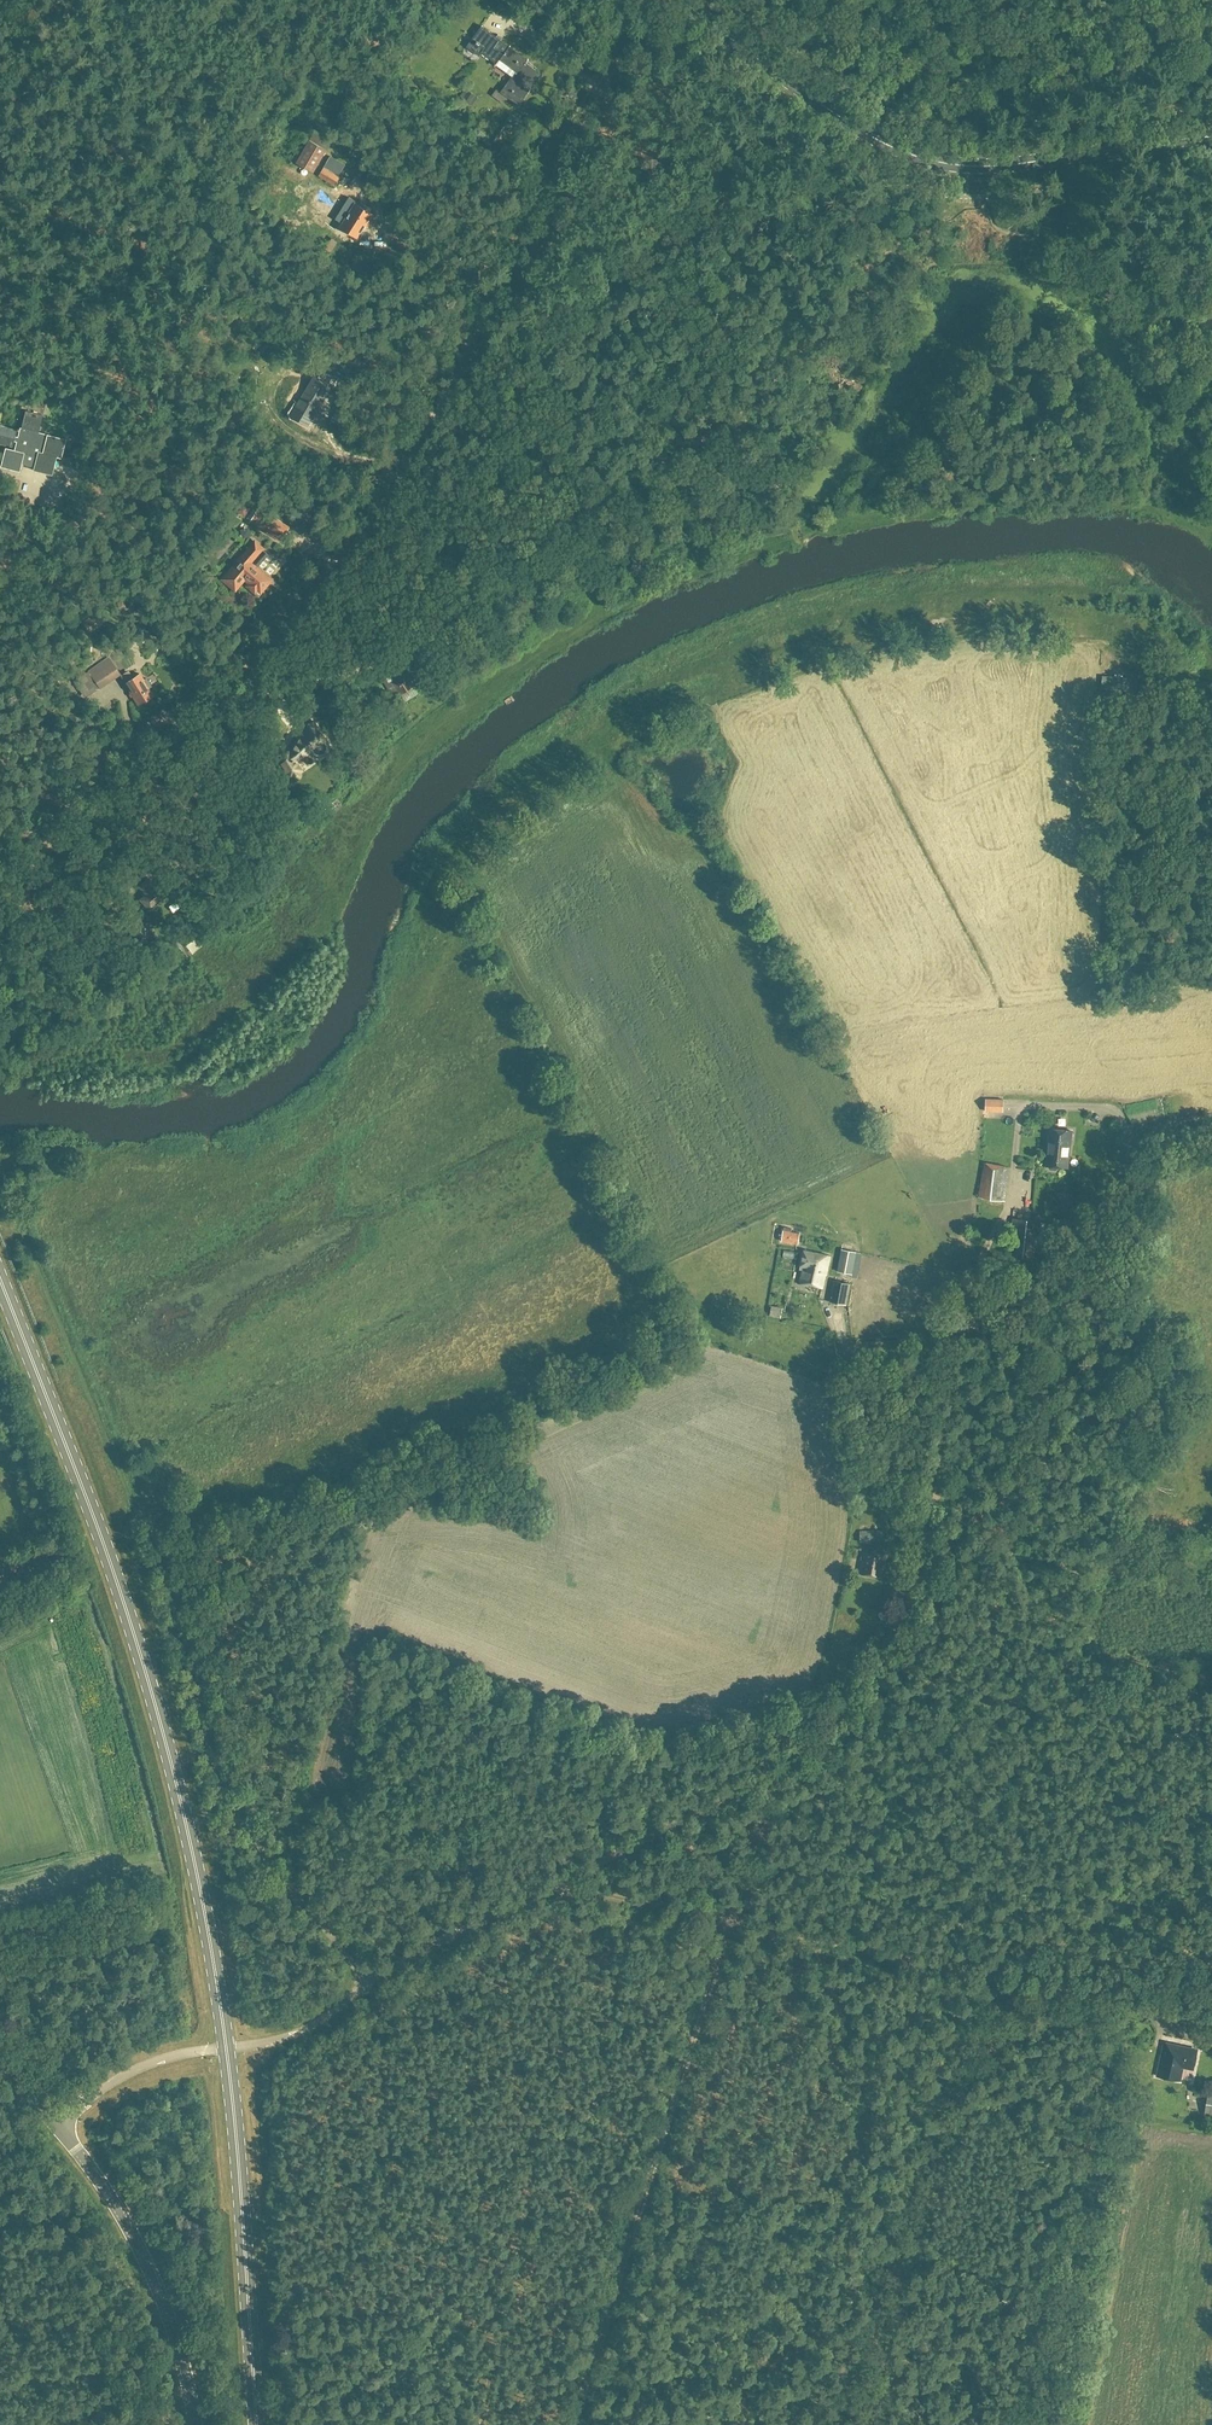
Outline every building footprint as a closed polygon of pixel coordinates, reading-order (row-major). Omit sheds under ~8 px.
[(500,92),(519,106),(543,74),(526,62),(528,59),(510,46),(500,59),(516,70),(500,92)] [(311,85),(301,80),(293,94),(303,99),(311,85)] [(466,88),(460,96),(472,105),(478,98),(466,88)] [(511,128),(519,119),(512,113),(504,122),(511,128)] [(327,149),(310,140),(297,163),(306,168),(313,172),(327,149)] [(319,176),(335,187),(341,177),(339,175),(345,164),(330,156),(319,176)] [(361,202),(359,205),(355,203),(341,226),(359,238),(374,214),(370,212),(372,209),(361,202)] [(277,343),(289,349),(295,336),(283,330),(277,343)] [(313,377),(304,392),(296,406),(314,418),(332,388),(313,377)] [(38,432),(43,414),(25,410),(21,428),(20,427),(18,436),(16,436),(17,429),(0,425),(0,443),(13,447),(14,440),(16,441),(14,450),(5,447),(0,467),(20,472),(22,462),(34,465),(33,470),(52,475),(57,457),(62,458),(66,439),(38,432)] [(69,513),(71,506),(72,499),(67,498),(65,504),(63,511),(69,513)] [(248,523),(264,532),(281,542),(287,531),(290,526),(257,507),(248,523)] [(270,584),(269,584),(273,580),(255,565),(257,563),(253,561),(264,548),(256,541),(250,547),(250,548),(233,568),(234,568),(225,578),(231,583),(242,582),(246,578),(251,583),(249,585),(256,592),(260,587),(262,589),(262,590),(264,591),(270,584)] [(89,632),(103,623),(97,614),(90,618),(89,617),(82,621),(89,632)] [(149,632),(142,621),(131,628),(138,639),(149,632)] [(120,674),(109,657),(88,671),(100,688),(120,674)] [(393,669),(397,676),(399,678),(393,682),(401,695),(416,686),(408,675),(401,664),(393,669)] [(146,678),(144,679),(140,673),(123,684),(131,696),(133,695),(138,704),(154,694),(149,687),(151,685),(146,678)] [(1103,692),(1103,699),(1119,700),(1120,693),(1103,692)] [(303,774),(301,772),(301,771),(304,769),(298,761),(300,759),(295,752),(291,755),(288,750),(281,755),(280,752),(275,755),(278,759),(277,760),(289,778),(292,776),(294,779),(303,774)] [(156,876),(166,869),(160,861),(150,868),(156,876)] [(150,878),(140,886),(147,894),(141,898),(149,909),(170,893),(161,881),(156,886),(150,878)] [(151,932),(131,908),(120,917),(140,942),(151,932)] [(986,1099),(986,1112),(1004,1112),(1004,1099),(986,1099)] [(1071,1145),(1072,1131),(1049,1128),(1048,1144),(1049,1145),(1047,1164),(1049,1165),(1049,1167),(1050,1169),(1056,1169),(1058,1168),(1058,1166),(1067,1167),(1070,1145),(1071,1145)] [(983,1163),(981,1177),(979,1197),(1006,1200),(1010,1166),(983,1163)] [(781,1241),(799,1245),(800,1233),(791,1232),(792,1229),(784,1227),(781,1241)] [(837,1271),(852,1273),(856,1251),(841,1248),(837,1271)] [(800,1266),(804,1267),(800,1284),(824,1289),(827,1275),(828,1275),(832,1257),(804,1250),(800,1266)] [(833,1281),(829,1302),(847,1305),(851,1284),(833,1281)] [(885,1530),(860,1531),(861,1542),(885,1541),(885,1530)] [(884,1577),(888,1554),(864,1550),(860,1574),(884,1577)] [(1158,2076),(1181,2081),(1184,2068),(1194,2070),(1198,2049),(1165,2043),(1158,2076)]
